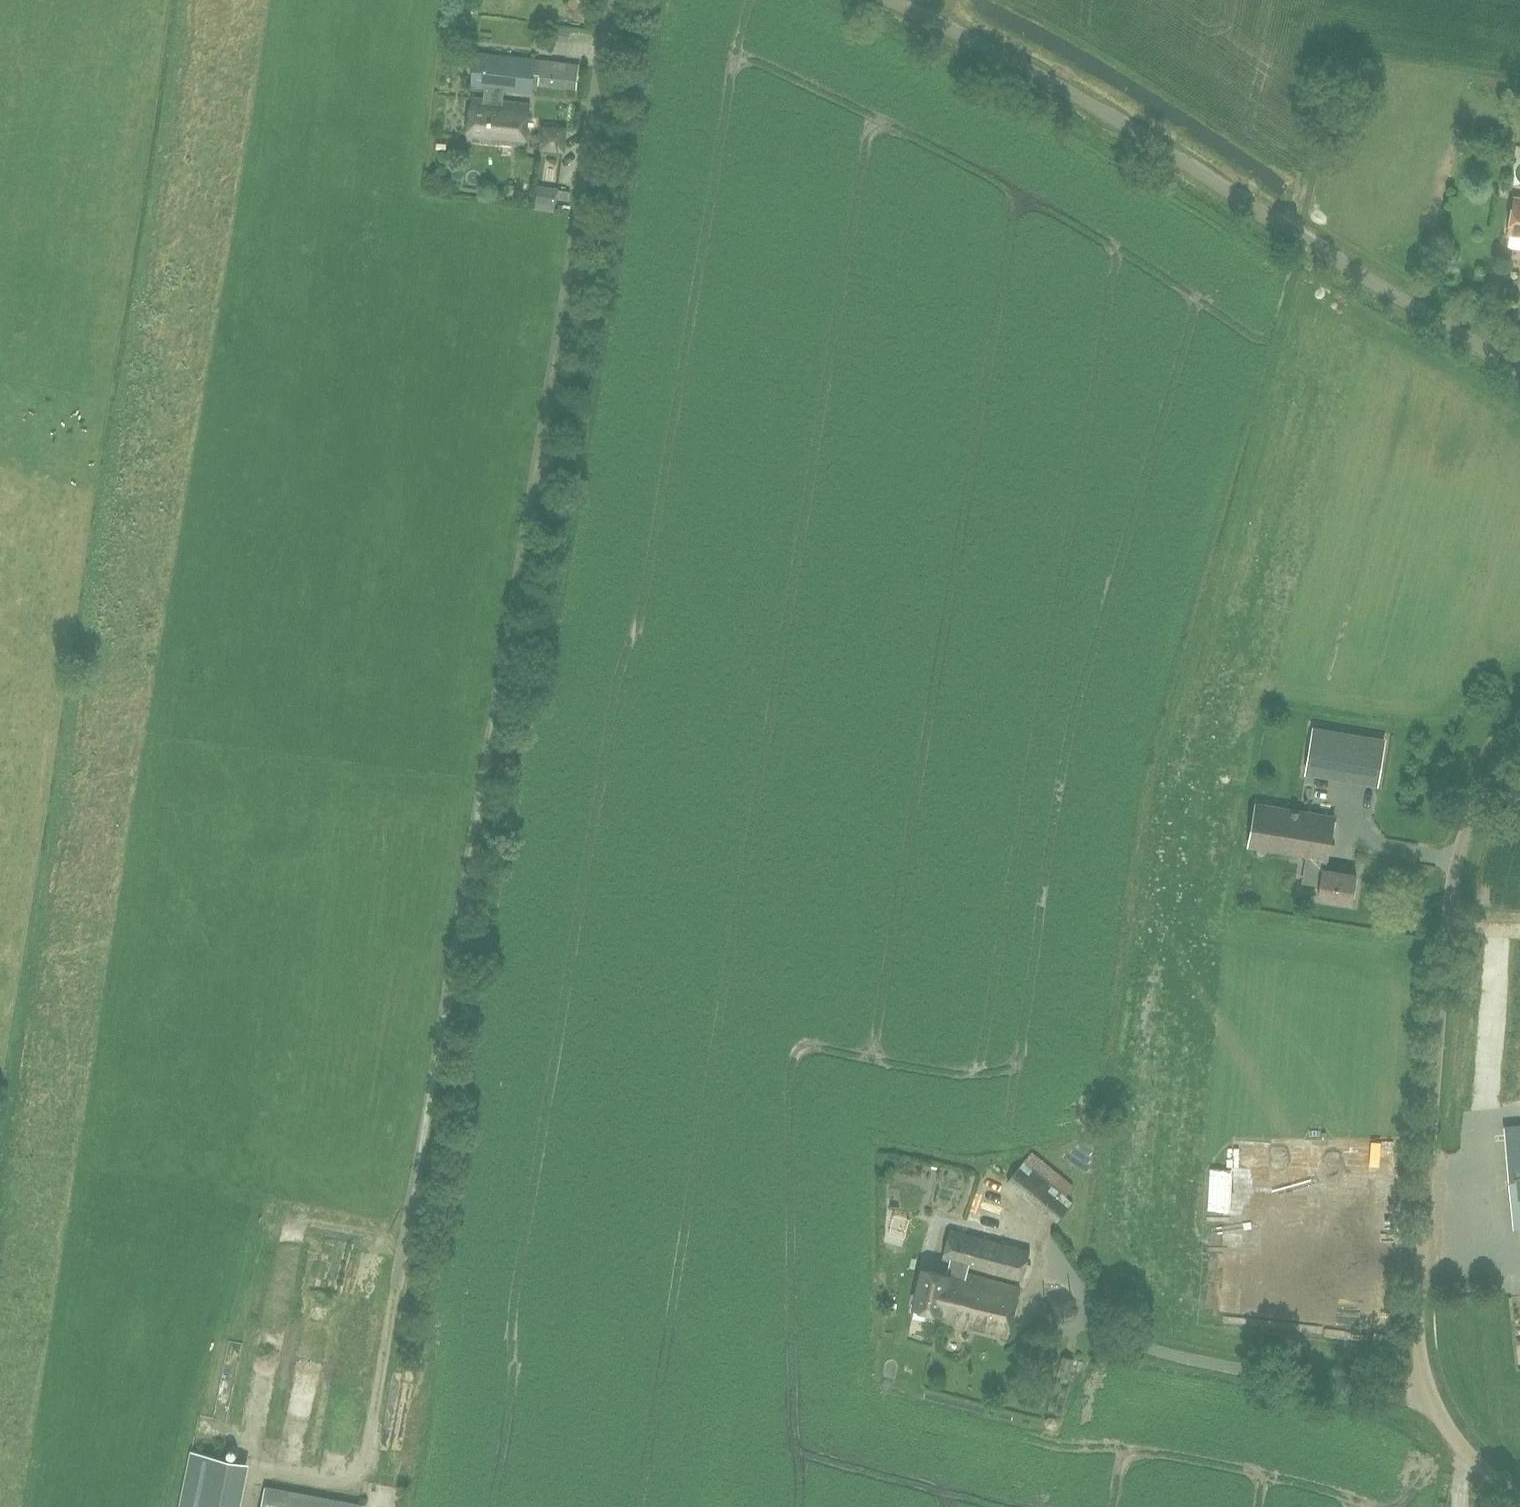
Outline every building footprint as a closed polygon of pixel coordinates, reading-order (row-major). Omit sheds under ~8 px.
[(533,75),(534,58),(485,53),(482,87),(486,87),(504,89),(531,93),(533,75)] [(576,90),(579,64),(541,59),(538,85),(576,90)] [(525,146),(530,104),(503,101),(504,89),(486,87),(484,99),(471,98),(467,140),(525,146)] [(547,211),(552,191),(532,186),(528,206),(547,211)] [(1513,195),(1507,234),(1519,236),(1519,197),(1513,195)] [(1408,242),(1418,245),(1424,228),(1414,224),(1408,242)] [(1314,727),(1306,770),(1376,782),(1383,739),(1314,727)] [(1328,858),(1335,816),(1255,803),(1248,844),(1307,854),(1303,881),(1321,883),(1318,897),(1351,902),(1356,874),(1324,869),(1326,857),(1328,858)] [(1507,1130),(1515,1223),(1519,1223),(1519,1128),(1507,1130)] [(1032,1151),(1023,1161),(1007,1181),(1056,1222),(1072,1203),(1065,1196),(1073,1185),(1032,1151)] [(950,1229),(943,1256),(942,1260),(950,1262),(948,1270),(966,1274),(967,1266),(1022,1280),(1030,1250),(950,1229)] [(1019,1287),(966,1274),(948,1270),(947,1275),(923,1269),(914,1307),(938,1313),(937,1319),(1007,1336),(1019,1287)] [(1038,1308),(1050,1336),(1082,1323),(1070,1295),(1038,1308)] [(1073,1358),(1062,1356),(1056,1375),(1069,1378),(1073,1358)] [(260,1506),(362,1506),(362,1504),(264,1486),(260,1506)] [(172,1506),(235,1506),(236,1503),(174,1494),(172,1506)]
